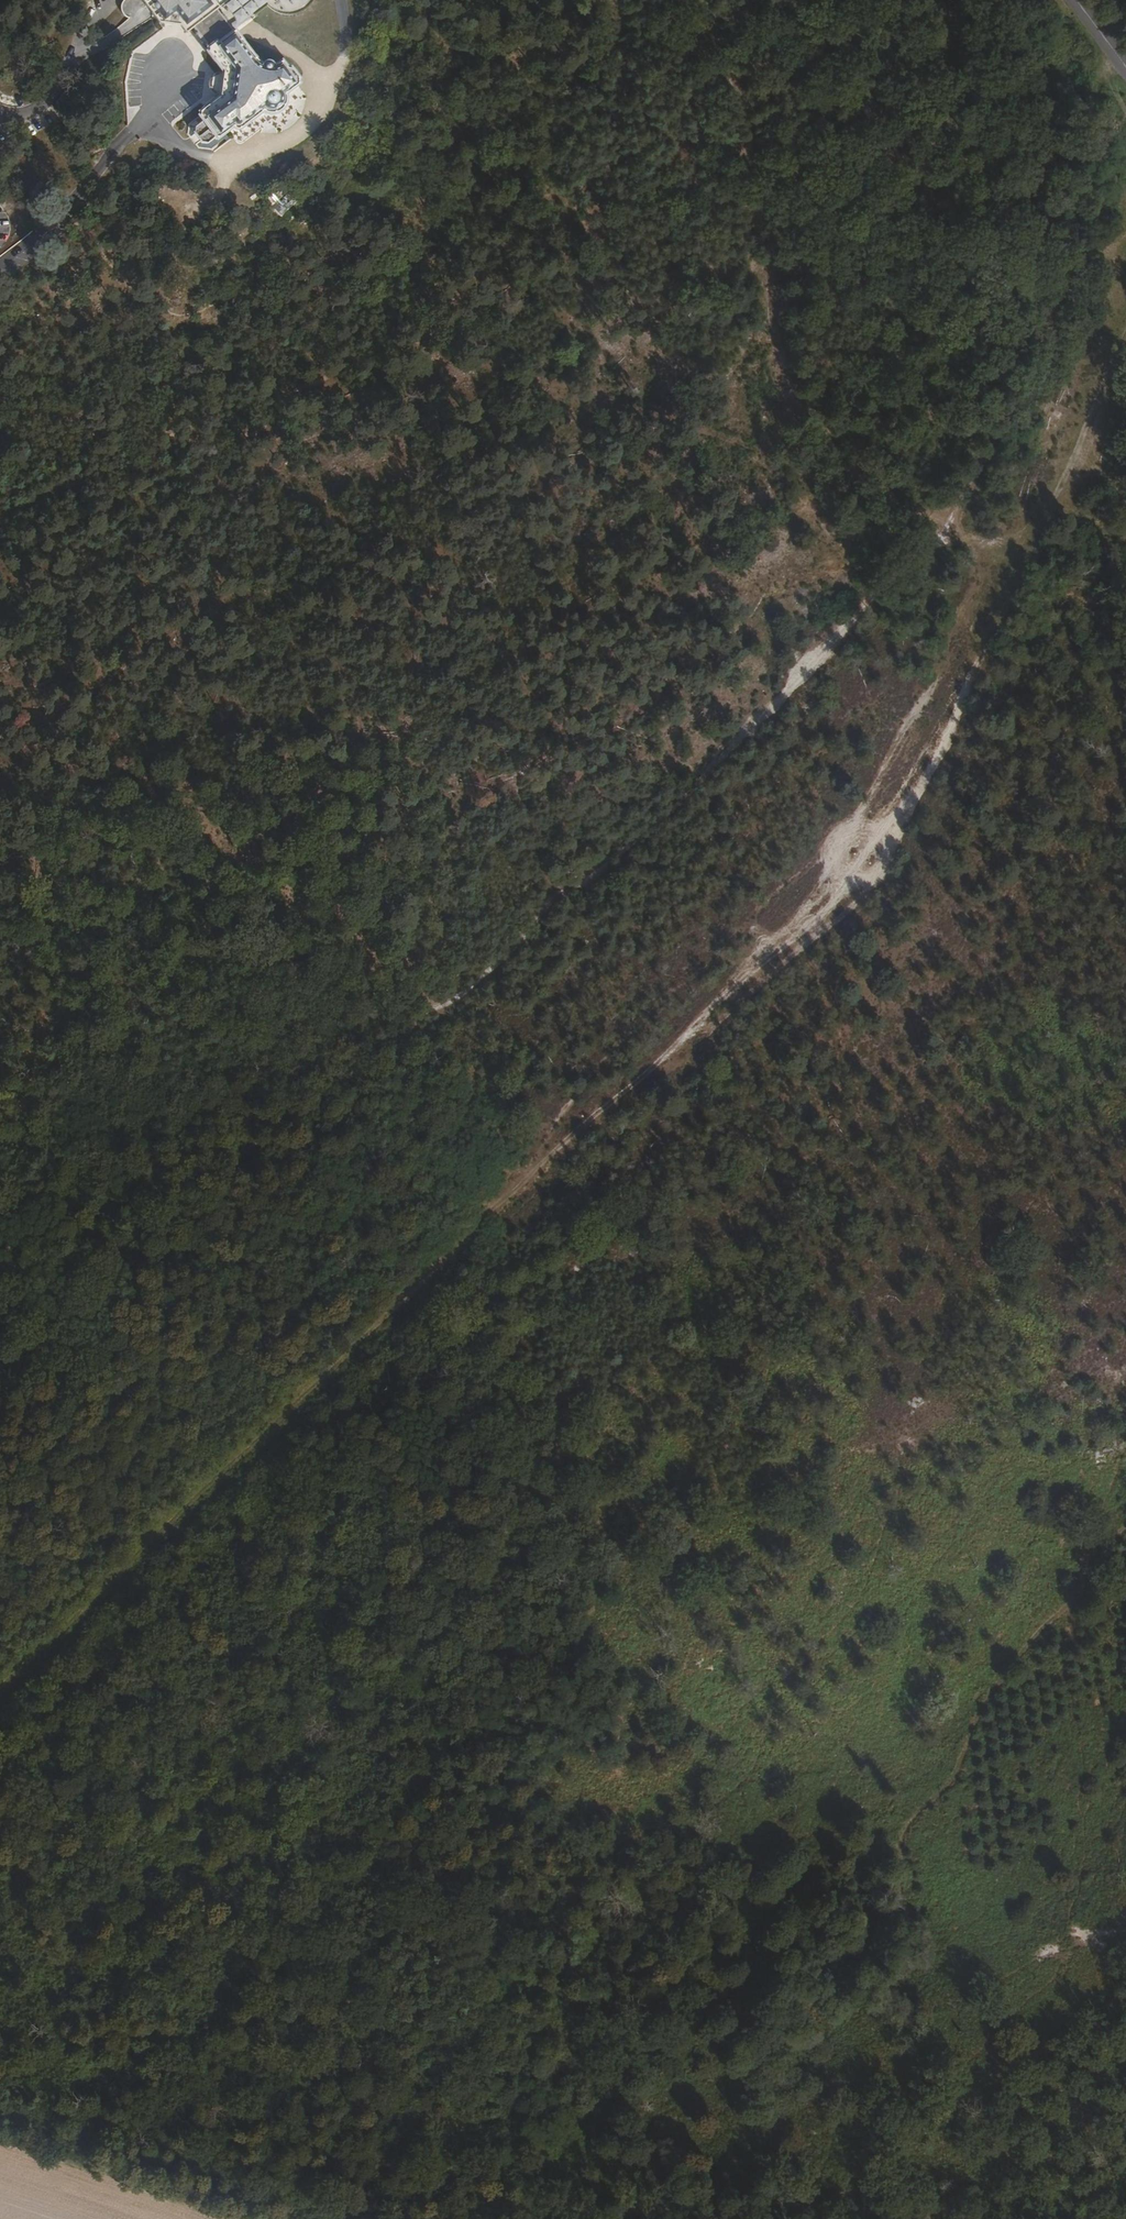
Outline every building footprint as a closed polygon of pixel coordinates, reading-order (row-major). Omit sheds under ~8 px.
[(153,15),(175,44),(196,45),(200,51),(209,44),(241,87),(247,96),(270,75),(258,59),(250,51),(252,43),(228,13),(231,0),(158,0),(153,15)] [(228,13),(252,43),(250,51),(258,59),(278,44),(273,37),(284,29),(290,38),(303,48),(316,50),(327,46),(334,39),(338,30),(340,22),(327,0),(231,0),(228,13)] [(247,96),(241,87),(226,100),(236,113),(214,132),(218,139),(207,149),(219,166),(229,157),(232,162),(251,145),(254,150),(279,130),(294,132),(303,123),(302,113),(317,103),(299,82),(281,86),(270,75),(247,96)]
